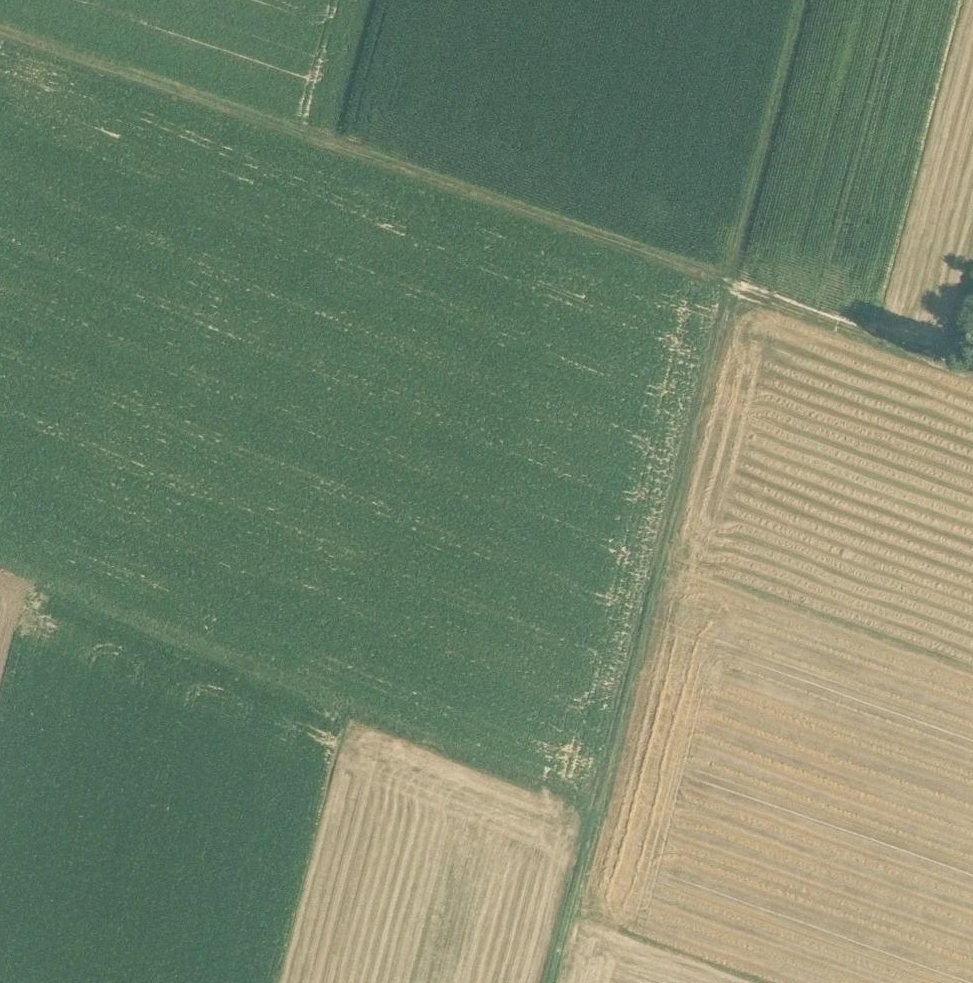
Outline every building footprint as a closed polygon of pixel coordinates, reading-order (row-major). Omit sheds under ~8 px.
[(969,327),(963,348),(972,350),(972,328),(969,327)]
